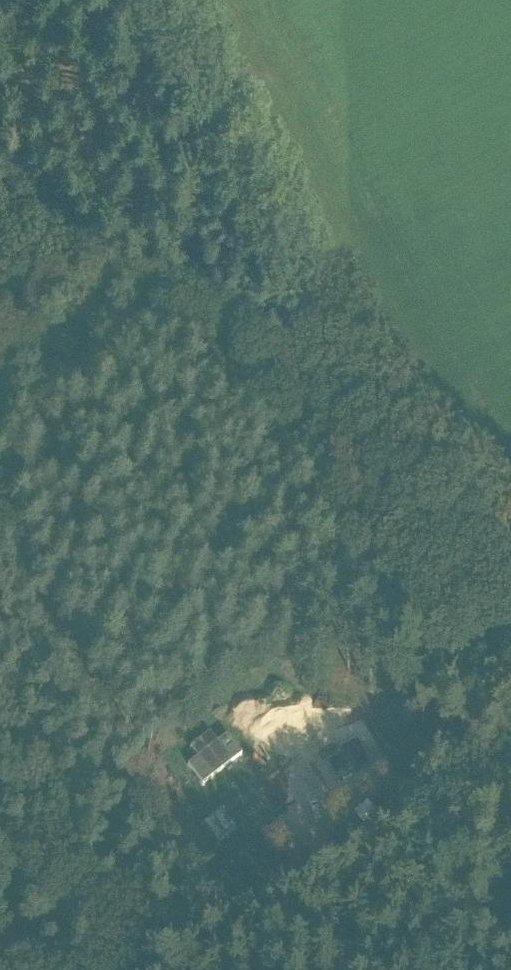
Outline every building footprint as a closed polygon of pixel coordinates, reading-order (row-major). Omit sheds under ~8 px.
[(197,762),(187,769),(202,788),(241,758),(226,739),(216,747),(208,737),(189,752),(197,762)]
